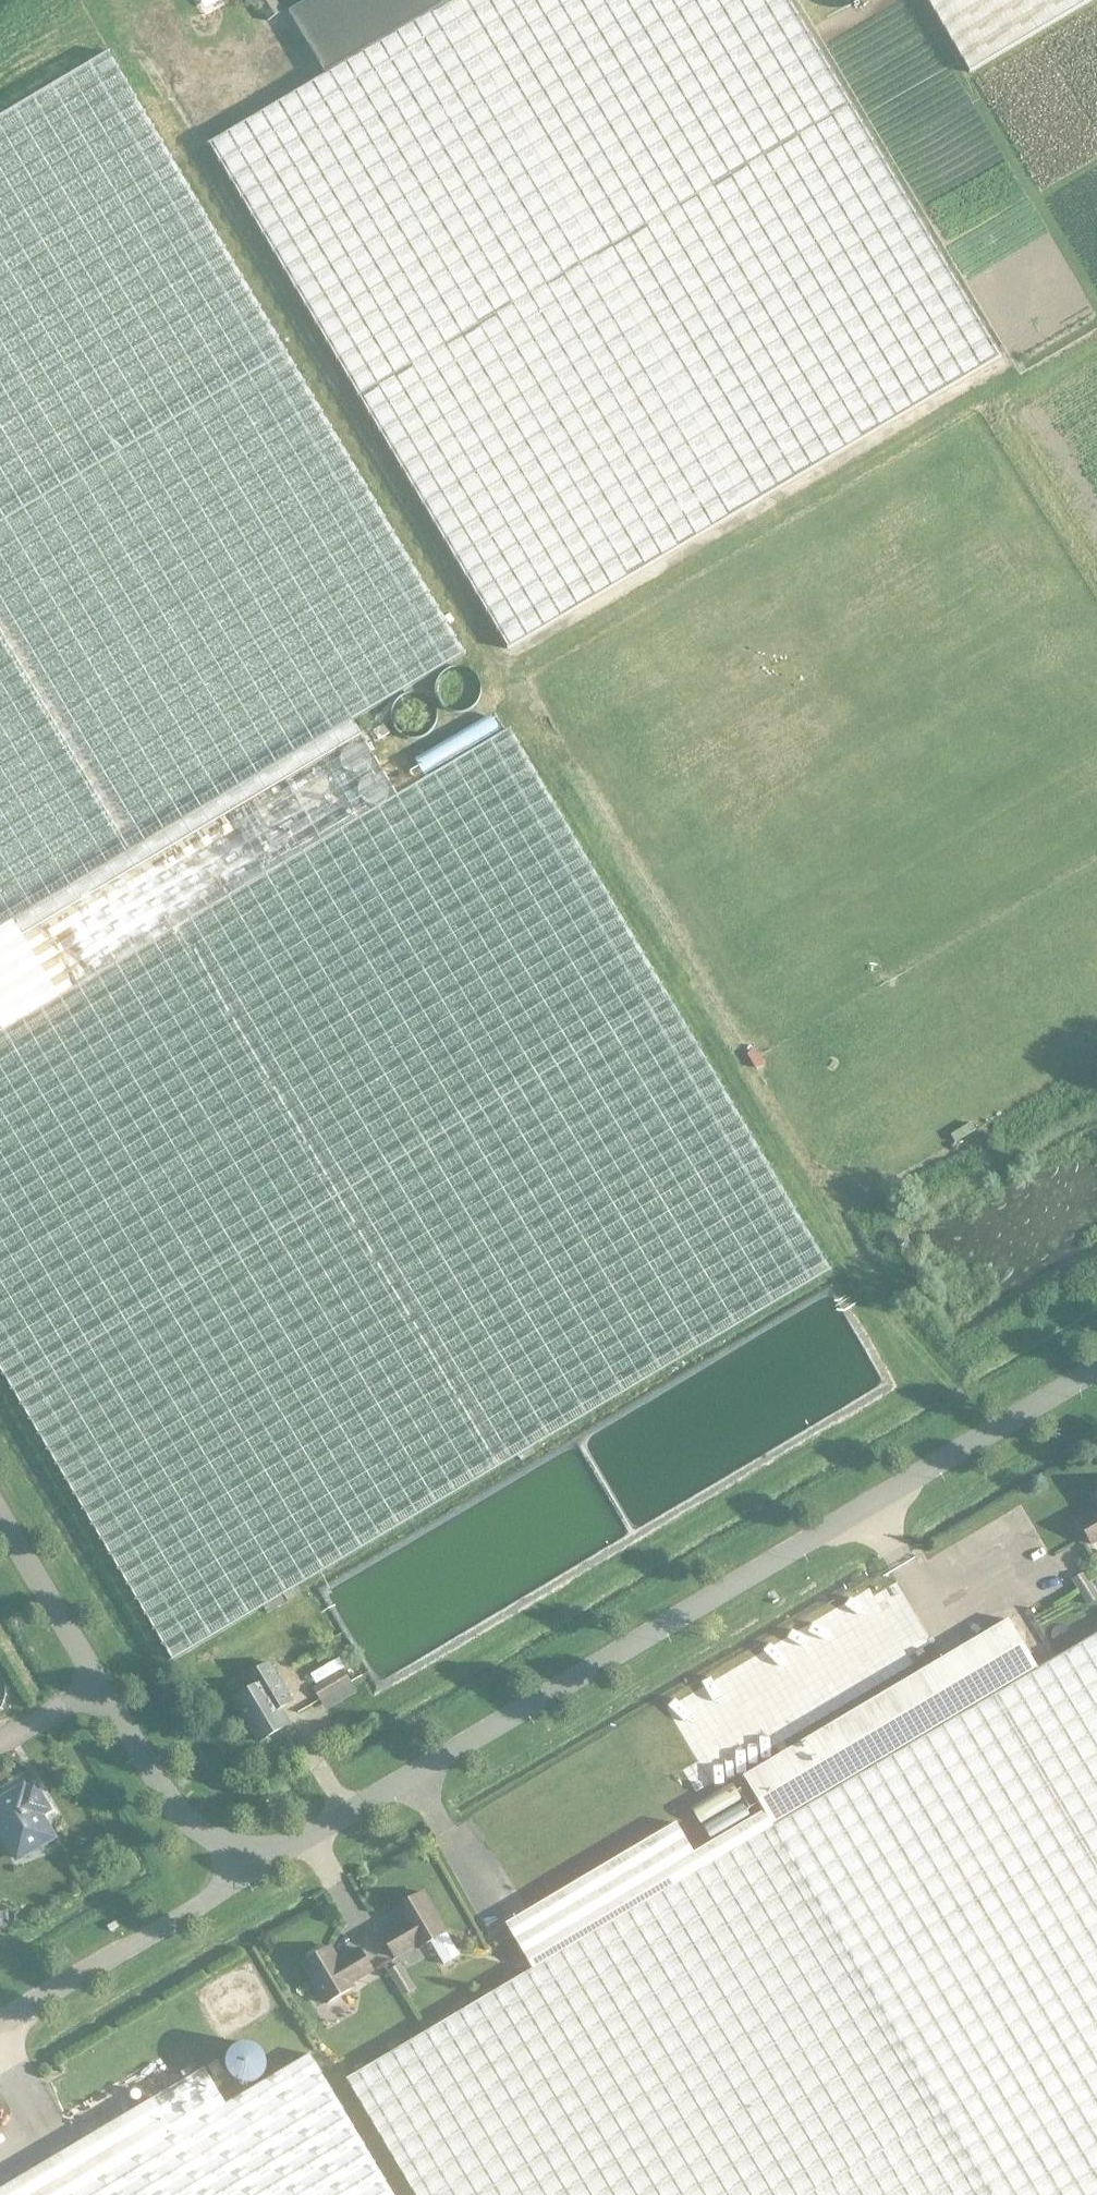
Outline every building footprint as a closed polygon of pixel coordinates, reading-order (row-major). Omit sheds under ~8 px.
[(327,72),(209,142),(509,648),(1000,357),(788,0),(311,0),(292,12),(327,72)] [(971,72),(1092,0),(928,0),(971,72)] [(0,117),(0,931),(15,922),(43,971),(0,996),(0,1026),(3,1030),(0,1032),(0,1367),(173,1660),(831,1270),(510,729),(398,796),(354,721),(466,654),(109,52),(0,117)] [(1094,1515),(1093,1513),(1079,1521),(1093,1544),(1096,1541),(1096,1513),(1094,1515)] [(1072,1576),(1087,1602),(1096,1596),(1096,1588),(1085,1569),(1072,1576)] [(1010,1619),(745,1776),(993,2194),(1096,2194),(1096,1634),(1039,1668),(1010,1619)] [(916,1652),(920,1659),(927,1655),(922,1648),(916,1652)] [(259,1741),(281,1728),(289,1723),(281,1709),(293,1702),(292,1700),(293,1700),(271,1662),(247,1677),(253,1688),(234,1699),(259,1741)] [(351,1682),(347,1675),(318,1692),(322,1699),(351,1682)] [(700,1782),(693,1786),(697,1791),(703,1787),(700,1782)] [(0,1800),(0,1828),(18,1858),(54,1836),(53,1835),(49,1837),(41,1822),(41,1814),(50,1809),(35,1783),(26,1789),(24,1786),(0,1800)] [(678,1824),(509,1924),(536,1969),(350,2080),(418,2194),(989,2194),(763,1814),(696,1854),(678,1824)] [(447,1931),(424,1892),(395,1909),(405,1924),(398,1928),(397,1926),(383,1934),(396,1957),(417,1945),(419,1948),(447,1931)] [(15,1923),(15,1921),(16,1919),(15,1917),(15,1915),(14,1913),(12,1912),(10,1910),(8,1910),(6,1910),(5,1910),(3,1910),(1,1911),(0,1912),(0,1926),(0,1927),(2,1928),(4,1928),(6,1929),(8,1928),(10,1928),(12,1926),(13,1925),(15,1923)] [(324,1947),(320,1946),(308,1953),(307,1957),(309,1960),(303,1963),(327,2003),(355,1986),(353,1982),(374,1970),(360,1948),(347,1956),(348,1958),(341,1962),(332,1946),(326,1950),(324,1947)] [(400,1964),(389,1972),(404,1997),(416,1990),(400,1964)] [(0,2189),(0,2194),(395,2194),(311,2053),(176,2134),(154,2098),(0,2189)]
